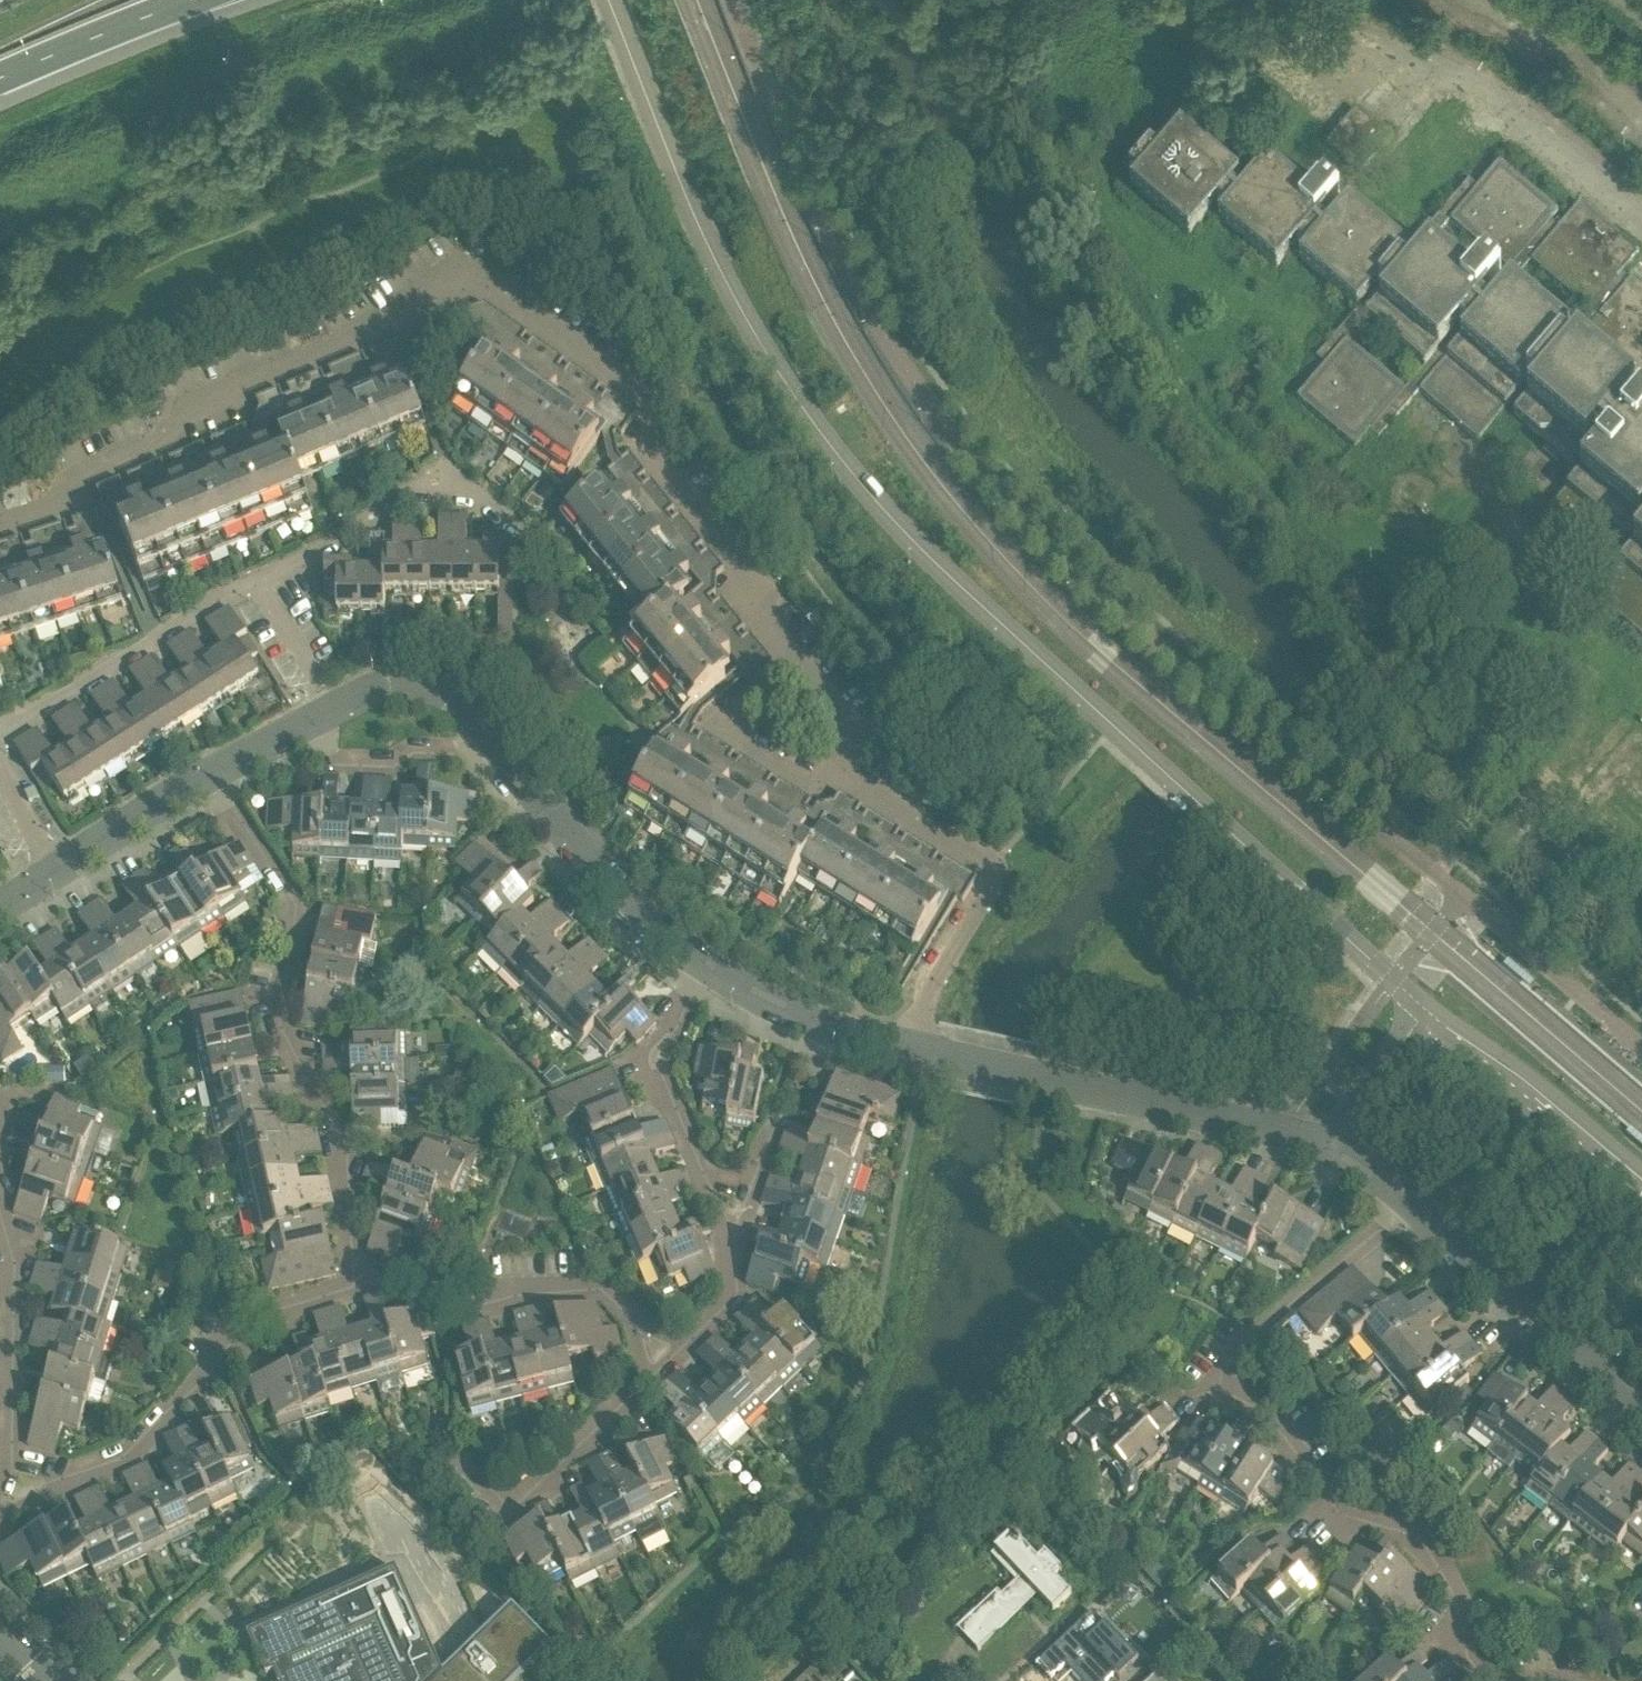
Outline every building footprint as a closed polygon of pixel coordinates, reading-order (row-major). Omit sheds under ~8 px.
[(1390,138),(1356,109),(1326,143),(1361,172),(1390,138)] [(1634,276),(1626,286),(1617,279),(1639,253),(1580,203),(1559,228),(1550,222),(1558,212),(1500,162),(1478,187),(1469,180),(1408,252),(1350,202),(1328,227),(1320,220),(1328,211),(1326,210),(1340,194),(1324,181),(1311,196),(1269,161),(1240,194),(1232,187),(1240,178),(1181,128),(1159,152),(1151,145),(1130,170),(1139,177),(1131,186),(1190,237),(1218,203),(1226,210),(1219,219),(1277,269),(1299,244),(1307,251),(1299,260),(1358,310),(1317,358),(1326,365),(1297,399),(1355,449),(1370,431),(1379,439),(1419,391),(1478,441),(1527,384),(1535,391),(1514,416),(1573,466),(1594,441),(1602,448),(1539,522),(1598,572),(1606,563),(1614,570),(1592,595),(1641,638),(1641,284),(1634,276)] [(484,304),(470,310),(481,336),(497,313),(484,304)] [(470,310),(459,314),(470,340),(481,336),(470,310)] [(507,320),(497,313),(481,336),(491,342),(507,320)] [(459,314),(448,319),(459,345),(470,340),(459,314)] [(448,319),(437,324),(447,350),(459,345),(448,319)] [(516,327),(507,320),(491,342),(496,346),(500,349),(516,327)] [(437,324),(426,329),(436,354),(447,350),(437,324)] [(500,349),(509,356),(511,357),(527,334),(516,327),(500,349)] [(436,354),(426,329),(414,333),(425,359),(436,354)] [(393,342),(404,368),(416,363),(405,337),(393,342)] [(533,339),(517,361),(521,364),(527,368),(543,346),(533,339)] [(392,373),(401,369),(404,368),(393,342),(381,347),(392,373)] [(489,437),(522,389),(526,384),(513,375),(521,364),(517,361),(515,360),(511,357),(509,356),(500,349),(496,346),(489,357),(485,363),(451,410),(470,423),(489,437)] [(543,346),(527,368),(538,376),(554,353),(543,346)] [(382,377),(392,373),(381,347),(371,352),(382,377)] [(538,376),(546,382),(548,383),(564,360),(554,353),(538,376)] [(362,386),(373,381),(374,380),(363,355),(351,360),(362,386)] [(340,364),(351,390),(358,387),(362,386),(351,360),(340,364)] [(340,395),(345,393),(351,390),(340,364),(329,369),(340,395)] [(554,388),(558,391),(565,395),(581,373),(570,365),(554,388)] [(362,386),(358,387),(366,405),(384,446),(405,438),(425,429),(426,429),(401,369),(392,373),(382,377),(380,378),(374,380),(373,381),(362,386)] [(309,377),(320,403),(331,398),(332,398),(322,372),(309,377)] [(565,395),(575,402),(591,379),(581,373),(565,395)] [(308,408),(317,404),(320,403),(309,377),(297,382),(308,408)] [(591,379),(575,402),(583,408),(584,409),(601,387),(591,379)] [(298,412),(303,410),(308,408),(297,382),(287,386),(298,412)] [(507,450),(526,463),(559,416),(563,410),(550,401),(558,391),(554,388),(552,386),(548,383),(546,382),(538,393),(526,384),(522,389),(489,437),(507,450)] [(332,398),(331,398),(336,411),(322,417),(325,423),(343,464),(363,455),(384,446),(366,405),(358,387),(351,390),(345,393),(340,395),(339,395),(332,398)] [(279,420),(289,416),(291,415),(280,390),(268,394),(279,420)] [(591,414),(595,417),(601,421),(617,398),(607,391),(591,414)] [(268,425),(279,420),(268,394),(256,399),(265,419),(267,425),(268,425)] [(601,421),(611,428),(627,406),(617,398),(601,421)] [(627,406),(611,428),(622,436),(638,413),(627,406)] [(559,416),(526,463),(544,476),(562,489),(563,490),(597,442),(601,437),(587,428),(595,417),(591,414),(589,412),(584,409),(583,408),(575,419),(563,410),(559,416)] [(280,435),(282,441),(290,460),(300,481),(321,472),(343,464),(325,423),(322,417),(308,423),(303,410),(298,412),(296,413),(291,415),(289,416),(294,428),(280,435)] [(267,425),(265,419),(253,424),(264,450),(269,448),(276,444),(276,443),(268,425),(267,425)] [(234,432),(245,458),(256,453),(246,427),(234,432)] [(222,437),(233,462),(241,459),(245,458),(234,432),(222,437)] [(211,441),(222,467),(233,462),(222,437),(211,441)] [(245,458),(241,459),(249,478),(272,530),(293,522),(313,513),(300,481),(290,460),(282,441),(276,443),(276,444),(269,448),(264,450),(263,450),(256,453),(245,458)] [(204,445),(192,450),(202,475),(213,471),(214,470),(204,445)] [(192,450),(180,454),(191,480),(199,477),(202,475),(192,450)] [(169,459),(180,485),(191,480),(180,454),(169,459)] [(608,472),(616,481),(638,464),(630,454),(608,472)] [(207,495),(230,548),(251,539),(272,530),(249,478),(241,459),(233,462),(222,467),(221,467),(214,470),(213,471),(218,483),(204,489),(207,495)] [(162,462),(149,467),(160,493),(173,488),(162,462)] [(616,481),(623,489),(624,491),(646,473),(638,464),(616,481)] [(160,493),(149,467),(140,471),(151,497),(157,494),(160,493)] [(127,476),(138,502),(143,500),(151,497),(140,471),(127,476)] [(173,488),(160,493),(157,494),(162,507),(165,513),(188,566),(230,548),(207,495),(204,489),(199,477),(191,480),(180,485),(173,488)] [(120,479),(109,484),(119,510),(129,506),(131,505),(120,479)] [(629,497),(632,501),(637,507),(659,489),(651,480),(629,497)] [(119,510),(109,484),(97,489),(107,515),(116,511),(117,511),(119,510)] [(577,536),(592,554),(626,525),(631,521),(642,513),(637,507),(632,501),(629,497),(628,495),(624,491),(623,489),(612,498),(602,486),(597,490),(562,518),(563,518),(563,519),(577,536)] [(659,489),(637,507),(642,513),(645,517),(666,499),(659,489)] [(645,517),(652,525),(653,526),(674,509),(666,499),(645,517)] [(165,513),(162,507),(148,512),(143,500),(138,502),(136,503),(131,505),(129,506),(119,510),(117,511),(116,511),(122,530),(144,584),(145,584),(167,575),(188,566),(165,513)] [(94,544),(102,541),(105,540),(97,513),(85,517),(94,544)] [(658,532),(666,542),(688,525),(679,515),(658,532)] [(385,592),(499,592),(499,593),(499,543),(484,543),(484,549),(467,549),(467,517),(439,516),(439,549),(430,549),(421,549),(421,516),(393,516),(393,549),(385,549),(385,536),(370,536),(370,569),(352,569),(352,563),(325,563),(325,620),(338,620),(338,613),(385,612),(385,592)] [(81,548),(94,544),(85,517),(73,521),(81,548)] [(606,571),(621,589),(671,548),(666,542),(658,532),(656,530),(653,526),(652,525),(641,533),(631,521),(626,525),(592,554),(606,571)] [(61,554),(72,551),(74,550),(65,524),(52,528),(61,554)] [(666,542),(671,548),(673,551),(695,534),(688,525),(666,542)] [(42,531),(51,558),(58,556),(61,554),(52,528),(42,531)] [(38,562),(43,560),(51,558),(42,531),(30,535),(38,562)] [(695,534),(673,551),(682,561),(703,544),(695,534)] [(10,542),(19,568),(29,565),(31,564),(22,538),(10,542)] [(122,602),(102,541),(94,544),(81,548),(80,548),(74,550),(72,551),(61,554),(58,556),(64,574),(79,617),(100,610),(121,603),(122,602)] [(15,570),(19,568),(10,542),(0,545),(0,552),(7,573),(15,570)] [(499,593),(499,592),(499,635),(512,635),(512,543),(499,543),(499,593)] [(671,548),(621,589),(635,606),(649,624),(650,624),(667,610),(668,610),(683,597),(684,596),(690,592),(679,580),(690,571),(687,567),(685,565),(682,561),(673,551),(671,548)] [(687,567),(690,571),(695,578),(716,560),(708,550),(687,567)] [(29,565),(19,568),(15,570),(35,631),(79,617),(64,574),(58,556),(51,558),(43,560),(38,562),(37,562),(31,564),(29,565)] [(716,560),(695,578),(702,587),(707,583),(708,583),(724,570),(716,560)] [(14,638),(35,631),(15,570),(7,573),(0,575),(0,643),(14,638)] [(686,600),(694,610),(716,593),(708,583),(707,583),(702,587),(686,600)] [(622,646),(652,682),(697,645),(702,641),(712,632),(707,626),(699,617),(694,610),(686,600),(683,597),(668,610),(667,610),(650,624),(649,624),(622,646)] [(699,617),(707,626),(729,609),(721,599),(699,617)] [(147,699),(139,704),(131,709),(114,681),(90,696),(108,724),(93,733),(76,706),(52,721),(70,748),(55,758),(37,730),(14,745),(43,791),(54,784),(66,802),(259,679),(248,661),(259,654),(229,608),(205,623),(223,651),(208,660),(191,632),(167,647),(185,675),(170,684),(153,657),(129,672),(147,699)] [(707,626),(712,632),(714,635),(736,618),(729,609),(707,626)] [(806,620),(815,630),(827,620),(819,610),(806,620)] [(722,644),(723,646),(744,628),(736,618),(714,635),(722,644)] [(728,652),(731,656),(736,661),(757,644),(749,634),(728,652)] [(581,658),(585,662),(595,673),(596,672),(597,671),(618,653),(616,652),(604,638),(581,658)] [(711,653),(702,641),(697,645),(652,682),(666,699),(680,716),(681,717),(694,706),(726,681),(731,676),(730,676),(721,664),(731,656),(728,652),(726,650),(723,646),(722,644),(711,653)] [(736,661),(744,671),(765,653),(757,644),(736,661)] [(765,653),(744,671),(751,680),(773,663),(765,653)] [(670,746),(681,753),(696,729),(684,722),(670,746)] [(703,733),(688,757),(692,760),(698,764),(713,740),(703,733)] [(698,764),(709,770),(724,746),(713,740),(698,764)] [(645,822),(664,834),(695,785),(698,779),(685,771),(692,760),(688,757),(686,756),(681,753),(670,746),(667,744),(666,743),(660,754),(656,760),(625,809),(626,810),(645,822)] [(547,748),(554,756),(559,752),(552,744),(547,748)] [(709,770),(718,776),(719,777),(734,753),(724,746),(709,770)] [(741,757),(726,781),(737,787),(752,764),(741,757)] [(737,787),(743,792),(747,794),(762,770),(752,764),(737,787)] [(403,793),(402,809),(403,809),(401,847),(402,847),(428,848),(431,794),(432,766),(418,765),(417,793),(403,793)] [(762,770),(747,794),(757,800),(758,800),(773,777),(762,770)] [(684,846),(703,858),(733,809),(737,803),(743,792),(737,787),(726,781),(725,780),(719,777),(718,776),(711,787),(698,779),(695,785),(664,834),(684,846)] [(320,859),(347,860),(350,806),(338,805),(339,777),(325,777),(323,805),(323,804),(320,859)] [(347,860),(374,861),(378,779),(364,779),(363,806),(350,806),(347,860)] [(378,779),(374,861),(402,863),(402,847),(401,847),(403,809),(402,809),(391,808),(392,780),(378,779)] [(145,788),(141,780),(135,783),(140,791),(145,788)] [(765,805),(769,808),(775,811),(790,788),(779,781),(765,805)] [(25,792),(29,802),(39,797),(35,787),(25,792)] [(782,816),(786,818),(801,794),(790,788),(775,811),(782,816)] [(826,817),(836,824),(851,800),(840,793),(829,812),(825,817),(826,817)] [(472,796),(431,794),(428,848),(455,849),(457,824),(470,825),(471,815),(472,796)] [(801,794),(786,818),(795,824),(796,824),(811,801),(801,794)] [(482,797),(472,796),(471,815),(481,816),(482,797)] [(723,870),(742,882),(772,833),(782,816),(775,811),(769,808),(765,805),(764,804),(758,800),(757,800),(750,811),(737,803),(733,809),(703,858),(723,870)] [(836,824),(846,830),(847,830),(861,807),(851,800),(836,824)] [(293,857),(320,859),(323,804),(268,802),(267,830),(294,832),(293,857)] [(818,805),(803,829),(808,831),(815,836),(815,834),(826,817),(825,817),(829,812),(818,805)] [(854,835),(858,837),(864,841),(879,817),(868,811),(854,835)] [(470,825),(481,825),(481,816),(471,815),(470,825)] [(784,901),(799,877),(798,876),(810,857),(810,856),(821,838),(815,834),(815,836),(808,831),(803,829),(802,828),(796,824),(795,824),(786,818),(782,816),(772,833),(742,882),(761,894),(780,906),(784,901)] [(818,888),(837,900),(861,862),(864,857),(851,849),(858,837),(854,835),(852,834),(847,830),(846,830),(836,824),(826,817),(815,834),(821,838),(810,856),(810,857),(798,876),(799,877),(818,888)] [(879,817),(864,841),(875,848),(889,824),(879,817)] [(875,848),(884,854),(885,854),(900,831),(889,824),(875,848)] [(892,859),(897,861),(903,865),(918,841),(907,835),(892,859)] [(918,841),(903,865),(910,869),(913,872),(928,848),(918,841)] [(186,849),(181,852),(223,917),(246,902),(242,896),(265,880),(239,842),(207,863),(202,855),(194,860),(186,849)] [(457,901),(476,921),(514,882),(475,843),(455,864),(475,883),(457,901)] [(913,872),(923,878),(924,878),(939,855),(928,848),(913,872)] [(182,880),(171,887),(201,932),(223,917),(181,852),(178,849),(166,857),(182,880)] [(857,912),(876,925),(899,886),(910,869),(903,865),(897,861),(892,859),(891,858),(885,854),(884,854),(877,865),(864,857),(861,862),(837,900),(857,912)] [(931,883),(935,885),(941,889),(956,865),(946,859),(931,883)] [(476,921),(494,939),(495,939),(522,913),(523,913),(534,902),(524,892),(544,873),(534,863),(514,882),(476,921)] [(967,872),(956,865),(941,889),(949,894),(952,896),(967,872)] [(899,886),(876,925),(895,936),(914,948),(915,949),(938,911),(949,894),(941,889),(935,885),(931,883),(929,881),(924,878),(923,878),(913,872),(910,869),(899,886)] [(145,870),(133,878),(179,947),(201,932),(171,887),(161,894),(145,870)] [(977,879),(967,872),(952,896),(962,902),(977,879)] [(137,909),(127,916),(156,961),(179,947),(133,878),(122,886),(137,909)] [(715,894),(710,902),(721,909),(726,901),(715,894)] [(101,900),(89,908),(134,976),(156,961),(127,916),(116,923),(101,900)] [(791,905),(784,901),(780,906),(777,911),(784,915),(791,905)] [(483,950),(503,969),(561,912),(551,902),(531,921),(523,913),(522,913),(495,939),(494,939),(483,950)] [(324,906),(321,921),(349,926),(352,911),(324,906)] [(93,939),(82,946),(112,991),(134,976),(89,908),(77,916),(93,939)] [(321,921),(314,961),(359,969),(359,968),(367,969),(373,970),(377,946),(372,945),(377,916),(352,911),(349,926),(321,921)] [(503,969),(522,989),(560,950),(551,941),(570,922),(561,912),(503,969)] [(764,922),(758,931),(763,933),(768,925),(764,922)] [(56,930),(44,937),(90,1006),(112,991),(82,946),(72,953),(56,930)] [(48,969),(38,975),(38,976),(58,1007),(58,1008),(66,1021),(90,1006),(44,937),(32,945),(48,969)] [(522,989),(540,1007),(598,949),(588,939),(569,959),(560,950),(522,989)] [(540,1007),(559,1026),(597,988),(588,979),(608,959),(598,949),(540,1007)] [(314,961),(309,987),(362,996),(367,969),(359,968),(359,969),(314,961)] [(30,962),(6,977),(32,1015),(31,1016),(35,1023),(58,1008),(58,1007),(38,976),(38,975),(30,962)] [(6,977),(0,981),(0,1065),(23,1049),(10,1030),(31,1016),(32,1015),(6,977)] [(579,1046),(591,1034),(590,1034),(628,996),(636,987),(626,977),(606,997),(597,988),(559,1026),(579,1046)] [(362,996),(309,987),(302,1028),(330,1033),(332,1019),(357,1024),(362,996)] [(475,994),(468,987),(461,994),(468,1001),(475,994)] [(241,992),(212,998),(215,1013),(244,1006),(241,992)] [(590,1034),(591,1034),(609,1053),(627,1035),(637,1044),(656,1024),(628,996),(590,1034)] [(215,1013),(212,998),(189,1003),(195,1032),(165,1038),(171,1063),(200,1056),(210,1054),(253,1045),(247,1018),(244,1006),(215,1013)] [(402,1019),(410,1019),(410,1006),(402,1006),(402,1019)] [(323,1048),(324,1061),(406,1059),(405,1032),(351,1034),(351,1047),(323,1048)] [(129,1044),(118,1035),(112,1042),(123,1051),(129,1044)] [(200,1056),(206,1083),(259,1071),(253,1045),(210,1054),(200,1056)] [(729,1109),(726,1125),(754,1131),(765,1078),(751,1075),(757,1048),(743,1045),(740,1057),(729,1109)] [(455,1048),(436,1049),(437,1060),(455,1060),(455,1048)] [(703,1104),(729,1109),(740,1057),(701,1049),(695,1076),(708,1079),(703,1104)] [(352,1075),(352,1088),(406,1086),(420,1086),(419,1059),(406,1059),(324,1061),(324,1076),(352,1075)] [(551,1070),(548,1067),(542,1073),(545,1076),(551,1070)] [(582,1114),(592,1137),(592,1138),(634,1120),(613,1069),(549,1096),(560,1123),(582,1114)] [(206,1083),(212,1109),(292,1091),(289,1078),(261,1084),(259,1071),(206,1083)] [(836,1072),(818,1124),(862,1138),(862,1137),(870,1114),(892,1122),(902,1094),(836,1072)] [(406,1086),(352,1088),(354,1129),(382,1128),(407,1127),(406,1086)] [(218,1137),(234,1133),(234,1132),(270,1124),(270,1122),(268,1111),(295,1105),(292,1091),(212,1109),(218,1137)] [(55,1098),(41,1136),(92,1154),(102,1129),(78,1120),(82,1107),(55,1098)] [(234,1133),(239,1158),(319,1140),(316,1126),(289,1132),(286,1119),(270,1122),(270,1124),(234,1132),(234,1133)] [(585,1140),(595,1165),(671,1134),(665,1121),(639,1132),(634,1120),(592,1138),(592,1137),(585,1140)] [(788,1127),(783,1140),(861,1166),(869,1140),(862,1137),(862,1138),(818,1124),(814,1136),(788,1127)] [(37,1150),(33,1161),(83,1180),(92,1154),(41,1136),(15,1127),(10,1140),(37,1150)] [(595,1165),(606,1191),(655,1170),(650,1158),(676,1147),(671,1134),(595,1165)] [(424,1142),(411,1179),(410,1180),(446,1193),(445,1194),(461,1200),(477,1155),(452,1145),(427,1136),(425,1142),(424,1142)] [(239,1158),(245,1184),(297,1172),(295,1160),(322,1154),(319,1140),(239,1158)] [(805,1162),(801,1174),(852,1191),(861,1166),(783,1140),(779,1153),(805,1162)] [(1125,1200),(1149,1212),(1173,1164),(1124,1140),(1111,1165),(1136,1177),(1125,1200)] [(552,1143),(541,1148),(544,1154),(554,1150),(552,1143)] [(1149,1212),(1173,1224),(1210,1151),(1197,1145),(1184,1170),(1173,1164),(1149,1212)] [(1173,1224),(1197,1236),(1221,1188),(1210,1183),(1222,1157),(1210,1151),(1173,1224)] [(33,1161),(19,1200),(46,1209),(50,1197),(74,1206),(83,1180),(33,1161)] [(390,1188),(386,1200),(437,1219),(445,1194),(446,1193),(410,1180),(411,1179),(369,1164),(364,1179),(390,1188)] [(1197,1236),(1220,1248),(1257,1176),(1245,1169),(1232,1194),(1221,1188),(1197,1236)] [(606,1191),(616,1215),(691,1183),(686,1170),(660,1181),(655,1170),(606,1191)] [(245,1184),(251,1210),(331,1192),(327,1178),(300,1185),(297,1172),(245,1184)] [(771,1177),(766,1191),(843,1217),(852,1191),(801,1174),(797,1186),(771,1177)] [(1245,1261),(1256,1240),(1255,1239),(1268,1212),(1267,1212),(1257,1207),(1270,1182),(1257,1176),(1220,1248),(1245,1261)] [(616,1215),(626,1239),(676,1219),(671,1207),(697,1196),(691,1183),(616,1215)] [(788,1213),(783,1226),(834,1243),(843,1217),(766,1191),(761,1204),(788,1213)] [(257,1237),(280,1232),(280,1231),(309,1224),(309,1223),(306,1212),(334,1206),(331,1192),(251,1210),(257,1237)] [(1255,1239),(1256,1240),(1278,1251),(1275,1258),(1301,1271),(1325,1223),(1275,1198),(1267,1212),(1268,1212),(1255,1239)] [(46,1209),(19,1200),(14,1214),(41,1223),(46,1209)] [(437,1219),(386,1200),(367,1252),(394,1262),(403,1236),(427,1244),(437,1219)] [(477,1209),(464,1205),(462,1210),(475,1214),(477,1209)] [(637,1265),(652,1259),(651,1258),(701,1237),(712,1233),(706,1220),(680,1230),(676,1219),(626,1239),(637,1265)] [(280,1231),(280,1232),(286,1256),(263,1261),(269,1290),(337,1275),(324,1220),(309,1223),(309,1224),(280,1231)] [(749,1241),(760,1245),(811,1262),(811,1263),(826,1268),(834,1243),(783,1226),(780,1237),(753,1228),(749,1241)] [(76,1234),(68,1260),(119,1275),(127,1250),(76,1234)] [(651,1258),(652,1259),(662,1283),(685,1273),(690,1286),(717,1275),(701,1237),(651,1258)] [(811,1262),(760,1245),(747,1283),(774,1293),(778,1280),(802,1288),(811,1263),(811,1262)] [(37,1264),(33,1277),(111,1301),(119,1275),(68,1260),(64,1272),(37,1264)] [(1354,1340),(1360,1335),(1359,1334),(1388,1310),(1388,1309),(1353,1268),(1300,1312),(1318,1335),(1336,1319),(1354,1340)] [(52,1312),(67,1317),(67,1316),(103,1327),(104,1326),(111,1301),(33,1277),(29,1291),(56,1299),(52,1312)] [(1544,1294),(1553,1301),(1557,1296),(1548,1289),(1544,1294)] [(1359,1334),(1360,1335),(1376,1355),(1439,1302),(1430,1292),(1409,1309),(1400,1299),(1388,1309),(1388,1310),(1359,1334)] [(360,1330),(376,1381),(380,1395),(407,1386),(402,1373),(386,1321),(378,1295),(364,1299),(373,1326),(360,1330)] [(755,1299),(745,1309),(801,1369),(821,1350),(784,1311),(774,1320),(755,1299)] [(1376,1355),(1393,1375),(1435,1341),(1427,1331),(1448,1313),(1439,1302),(1376,1355)] [(555,1315),(559,1331),(560,1330),(567,1359),(569,1359),(593,1353),(595,1360),(623,1353),(616,1328),(603,1331),(596,1304),(555,1315)] [(541,1306),(527,1310),(548,1389),(575,1382),(569,1359),(567,1359),(560,1330),(559,1331),(548,1333),(541,1306)] [(340,1307),(327,1311),(351,1389),(376,1381),(360,1330),(349,1333),(340,1307)] [(425,1309),(386,1321),(402,1373),(428,1365),(421,1341),(434,1337),(425,1309)] [(754,1339),(745,1348),(782,1387),(801,1369),(745,1309),(735,1319),(754,1339)] [(521,1341),(509,1344),(523,1396),(548,1389),(527,1310),(513,1313),(521,1341)] [(322,1342),(310,1345),(326,1397),(327,1396),(351,1389),(327,1311),(313,1315),(322,1342)] [(37,1319),(33,1333),(103,1355),(112,1328),(104,1326),(103,1327),(67,1316),(67,1317),(64,1328),(37,1319)] [(489,1320),(475,1323),(496,1403),(523,1396),(509,1344),(496,1347),(489,1320)] [(496,1403),(475,1323),(462,1327),(469,1354),(456,1357),(470,1410),(496,1403)] [(55,1355),(52,1367),(106,1383),(114,1358),(103,1355),(33,1333),(29,1346),(55,1355)] [(1393,1375),(1410,1396),(1473,1343),(1464,1333),(1443,1351),(1435,1341),(1393,1375)] [(301,1365),(289,1369),(305,1420),(332,1412),(327,1396),(326,1397),(310,1345),(306,1334),(293,1338),(301,1365)] [(716,1336),(706,1346),(763,1405),(782,1387),(745,1348),(736,1356),(716,1336)] [(1473,1343),(1410,1396),(1428,1417),(1449,1400),(1455,1407),(1468,1396),(1462,1388),(1469,1382),(1461,1372),(1482,1354),(1473,1343)] [(715,1376),(706,1385),(743,1424),(763,1405),(706,1346),(696,1356),(715,1376)] [(52,1367),(44,1392),(87,1406),(99,1410),(107,1385),(105,1385),(106,1383),(52,1367)] [(305,1420),(289,1369),(250,1381),(258,1408),(271,1404),(279,1428),(305,1420)] [(1096,1405),(1088,1413),(1077,1424),(1075,1425),(1073,1427),(1071,1428),(1060,1434),(1063,1438),(1072,1430),(1073,1430),(1074,1430),(1075,1431),(1078,1435),(1081,1436),(1078,1445),(1076,1447),(1073,1449),(1073,1450),(1077,1448),(1078,1446),(1079,1445),(1078,1453),(1079,1453),(1080,1449),(1082,1448),(1094,1464),(1097,1465),(1097,1466),(1099,1466),(1110,1458),(1112,1458),(1114,1460),(1106,1471),(1170,1411),(1164,1406),(1152,1418),(1143,1409),(1144,1409),(1144,1407),(1150,1402),(1152,1400),(1153,1400),(1155,1400),(1157,1400),(1156,1399),(1155,1398),(1154,1397),(1153,1397),(1150,1399),(1148,1400),(1146,1403),(1145,1404),(1142,1406),(1141,1407),(1140,1407),(1140,1408),(1139,1410),(1139,1412),(1138,1413),(1136,1416),(1129,1408),(1128,1407),(1128,1406),(1128,1404),(1128,1403),(1127,1403),(1126,1401),(1122,1396),(1118,1392),(1117,1390),(1118,1388),(1119,1387),(1121,1384),(1124,1380),(1125,1379),(1126,1377),(1128,1377),(1129,1377),(1130,1377),(1137,1382),(1138,1383),(1139,1384),(1139,1385),(1142,1387),(1144,1384),(1142,1381),(1133,1374),(1130,1373),(1128,1372),(1127,1372),(1126,1372),(1125,1373),(1123,1373),(1122,1375),(1116,1382),(1113,1386),(1110,1389),(1109,1391),(1108,1392),(1108,1393),(1106,1396),(1103,1398),(1102,1399),(1102,1400),(1101,1401),(1096,1405)] [(678,1373),(667,1383),(724,1442),(743,1424),(706,1385),(697,1393),(678,1373)] [(1473,1428),(1494,1444),(1527,1401),(1495,1377),(1478,1399),(1488,1407),(1473,1428)] [(724,1442),(667,1383),(657,1392),(676,1413),(667,1422),(708,1465),(708,1464),(714,1471),(719,1471),(736,1455),(724,1442)] [(1537,1409),(1527,1401),(1494,1444),(1488,1453),(1509,1470),(1516,1461),(1565,1396),(1554,1387),(1537,1409)] [(44,1392),(32,1431),(59,1439),(63,1427),(79,1432),(87,1406),(44,1392)] [(145,1395),(138,1403),(147,1410),(153,1403),(145,1395)] [(1516,1461),(1536,1476),(1537,1477),(1560,1446),(1561,1447),(1571,1435),(1560,1426),(1577,1404),(1565,1396),(1516,1461)] [(206,1400),(192,1407),(212,1446),(213,1446),(229,1480),(230,1480),(254,1468),(245,1450),(251,1447),(236,1417),(218,1425),(206,1400)] [(1170,1411),(1106,1471),(1107,1472),(1112,1468),(1114,1472),(1113,1473),(1114,1475),(1115,1475),(1116,1476),(1118,1478),(1119,1480),(1120,1482),(1120,1483),(1121,1486),(1123,1490),(1126,1499),(1121,1505),(1120,1506),(1118,1508),(1115,1511),(1112,1512),(1110,1514),(1113,1518),(1115,1517),(1117,1515),(1118,1514),(1121,1511),(1125,1505),(1128,1502),(1129,1501),(1130,1501),(1137,1497),(1140,1487),(1143,1480),(1149,1473),(1159,1464),(1161,1458),(1168,1451),(1169,1453),(1170,1454),(1172,1450),(1170,1449),(1168,1451),(1166,1448),(1164,1446),(1162,1444),(1159,1441),(1179,1422),(1177,1419),(1170,1411)] [(1242,1416),(1227,1439),(1199,1485),(1221,1499),(1250,1453),(1239,1447),(1255,1423),(1242,1416)] [(1172,1450),(1170,1454),(1161,1467),(1173,1475),(1176,1470),(1199,1485),(1227,1439),(1193,1418),(1172,1450)] [(189,1426),(176,1432),(212,1506),(237,1494),(230,1480),(229,1480),(213,1446),(212,1446),(201,1451),(189,1426)] [(59,1439),(32,1431),(27,1445),(54,1453),(59,1439)] [(163,1470),(170,1484),(171,1483),(188,1518),(189,1517),(212,1506),(176,1432),(164,1438),(176,1464),(163,1470)] [(1526,1489),(1548,1506),(1598,1441),(1587,1432),(1570,1454),(1561,1447),(1560,1446),(1537,1477),(1536,1476),(1526,1489)] [(672,1437),(665,1440),(665,1439),(654,1444),(627,1458),(635,1472),(636,1471),(653,1505),(677,1493),(666,1470),(678,1464),(684,1461),(672,1436),(672,1437)] [(1548,1506),(1569,1522),(1602,1479),(1592,1471),(1609,1449),(1598,1441),(1548,1506)] [(612,1452),(599,1458),(636,1531),(642,1543),(667,1531),(653,1505),(636,1471),(635,1472),(624,1477),(612,1452)] [(1297,1483),(1250,1453),(1221,1499),(1245,1514),(1258,1493),(1282,1507),(1297,1483)] [(599,1490),(588,1495),(612,1543),(613,1543),(636,1531),(599,1458),(586,1465),(599,1490)] [(148,1464),(135,1470),(171,1544),(196,1532),(189,1517),(188,1518),(171,1483),(170,1484),(160,1489),(148,1464)] [(1569,1522),(1591,1538),(1640,1473),(1629,1464),(1612,1487),(1602,1479),(1569,1522)] [(135,1501),(123,1507),(147,1555),(171,1544),(135,1470),(122,1476),(135,1501)] [(1623,1542),(1622,1542),(1641,1515),(1641,1509),(1635,1504),(1641,1494),(1641,1474),(1640,1473),(1591,1538),(1613,1555),(1623,1542)] [(582,1516),(571,1522),(595,1570),(620,1557),(613,1543),(612,1543),(588,1495),(583,1485),(570,1491),(582,1516)] [(100,1487),(87,1493),(122,1567),(147,1555),(123,1507),(112,1512),(100,1487)] [(86,1524),(76,1529),(75,1530),(91,1564),(90,1565),(97,1579),(122,1567),(87,1493),(74,1499),(86,1524)] [(564,1567),(563,1568),(570,1582),(595,1570),(571,1522),(560,1527),(547,1502),(535,1509),(540,1519),(564,1567)] [(69,1515),(43,1528),(66,1576),(90,1565),(91,1564),(75,1530),(76,1529),(69,1515)] [(1623,1542),(1641,1557),(1641,1515),(1622,1542),(1623,1542)] [(540,1580),(563,1568),(564,1567),(540,1519),(504,1538),(516,1563),(528,1557),(540,1580)] [(7,1545),(20,1571),(32,1565),(43,1588),(66,1576),(43,1528),(7,1545)] [(957,1629),(958,1630),(978,1650),(977,1651),(978,1652),(996,1635),(995,1633),(1037,1594),(1054,1611),(1053,1612),(1054,1613),(1072,1595),(1071,1595),(1070,1595),(1054,1578),(1060,1572),(1061,1572),(1062,1572),(1045,1554),(1044,1555),(1045,1555),(1038,1561),(1021,1544),(1022,1543),(1018,1539),(1018,1540),(1013,1535),(1014,1534),(1013,1533),(995,1551),(996,1551),(1021,1577),(1002,1596),(998,1591),(975,1612),(957,1629)] [(1231,1601),(1243,1590),(1242,1590),(1282,1554),(1291,1546),(1282,1535),(1261,1554),(1252,1544),(1212,1580),(1231,1601)] [(1349,1614),(1363,1594),(1389,1556),(1396,1547),(1385,1538),(1368,1561),(1357,1553),(1326,1597),(1349,1614)] [(1243,1590),(1260,1609),(1321,1555),(1312,1544),(1291,1563),(1282,1554),(1242,1590),(1243,1590)] [(20,1571),(7,1545),(0,1548),(0,1563),(7,1577),(20,1571)] [(1321,1555),(1260,1609),(1278,1630),(1319,1594),(1310,1584),(1330,1565),(1321,1555)] [(1363,1594),(1384,1609),(1379,1615),(1403,1632),(1434,1588),(1389,1556),(1363,1594)] [(1537,1564),(1529,1559),(1523,1568),(1531,1573),(1537,1564)] [(1158,1587),(1169,1572),(1157,1564),(1149,1577),(1158,1587)] [(341,1595),(248,1636),(267,1678),(275,1675),(275,1676),(277,1680),(518,1680),(552,1648),(513,1608),(443,1675),(396,1570),(341,1595)] [(1163,1592),(1170,1601),(1182,1590),(1174,1582),(1163,1592)] [(1044,1659),(1038,1664),(1039,1666),(1040,1665),(1048,1673),(1047,1674),(1052,1679),(1070,1661),(1077,1669),(1073,1673),(1080,1680),(1108,1680),(1115,1674),(1120,1679),(1139,1662),(1093,1613),(1044,1659)] [(1419,1670),(1428,1662),(1418,1651),(1397,1670),(1388,1660),(1366,1680),(1407,1680),(1419,1670)] [(1457,1670),(1448,1660),(1427,1679),(1419,1670),(1407,1680),(1446,1680),(1457,1670)] [(818,1665),(800,1680),(833,1680),(828,1676),(819,1666),(818,1665)] [(1467,1680),(1457,1670),(1446,1680),(1467,1680)]
